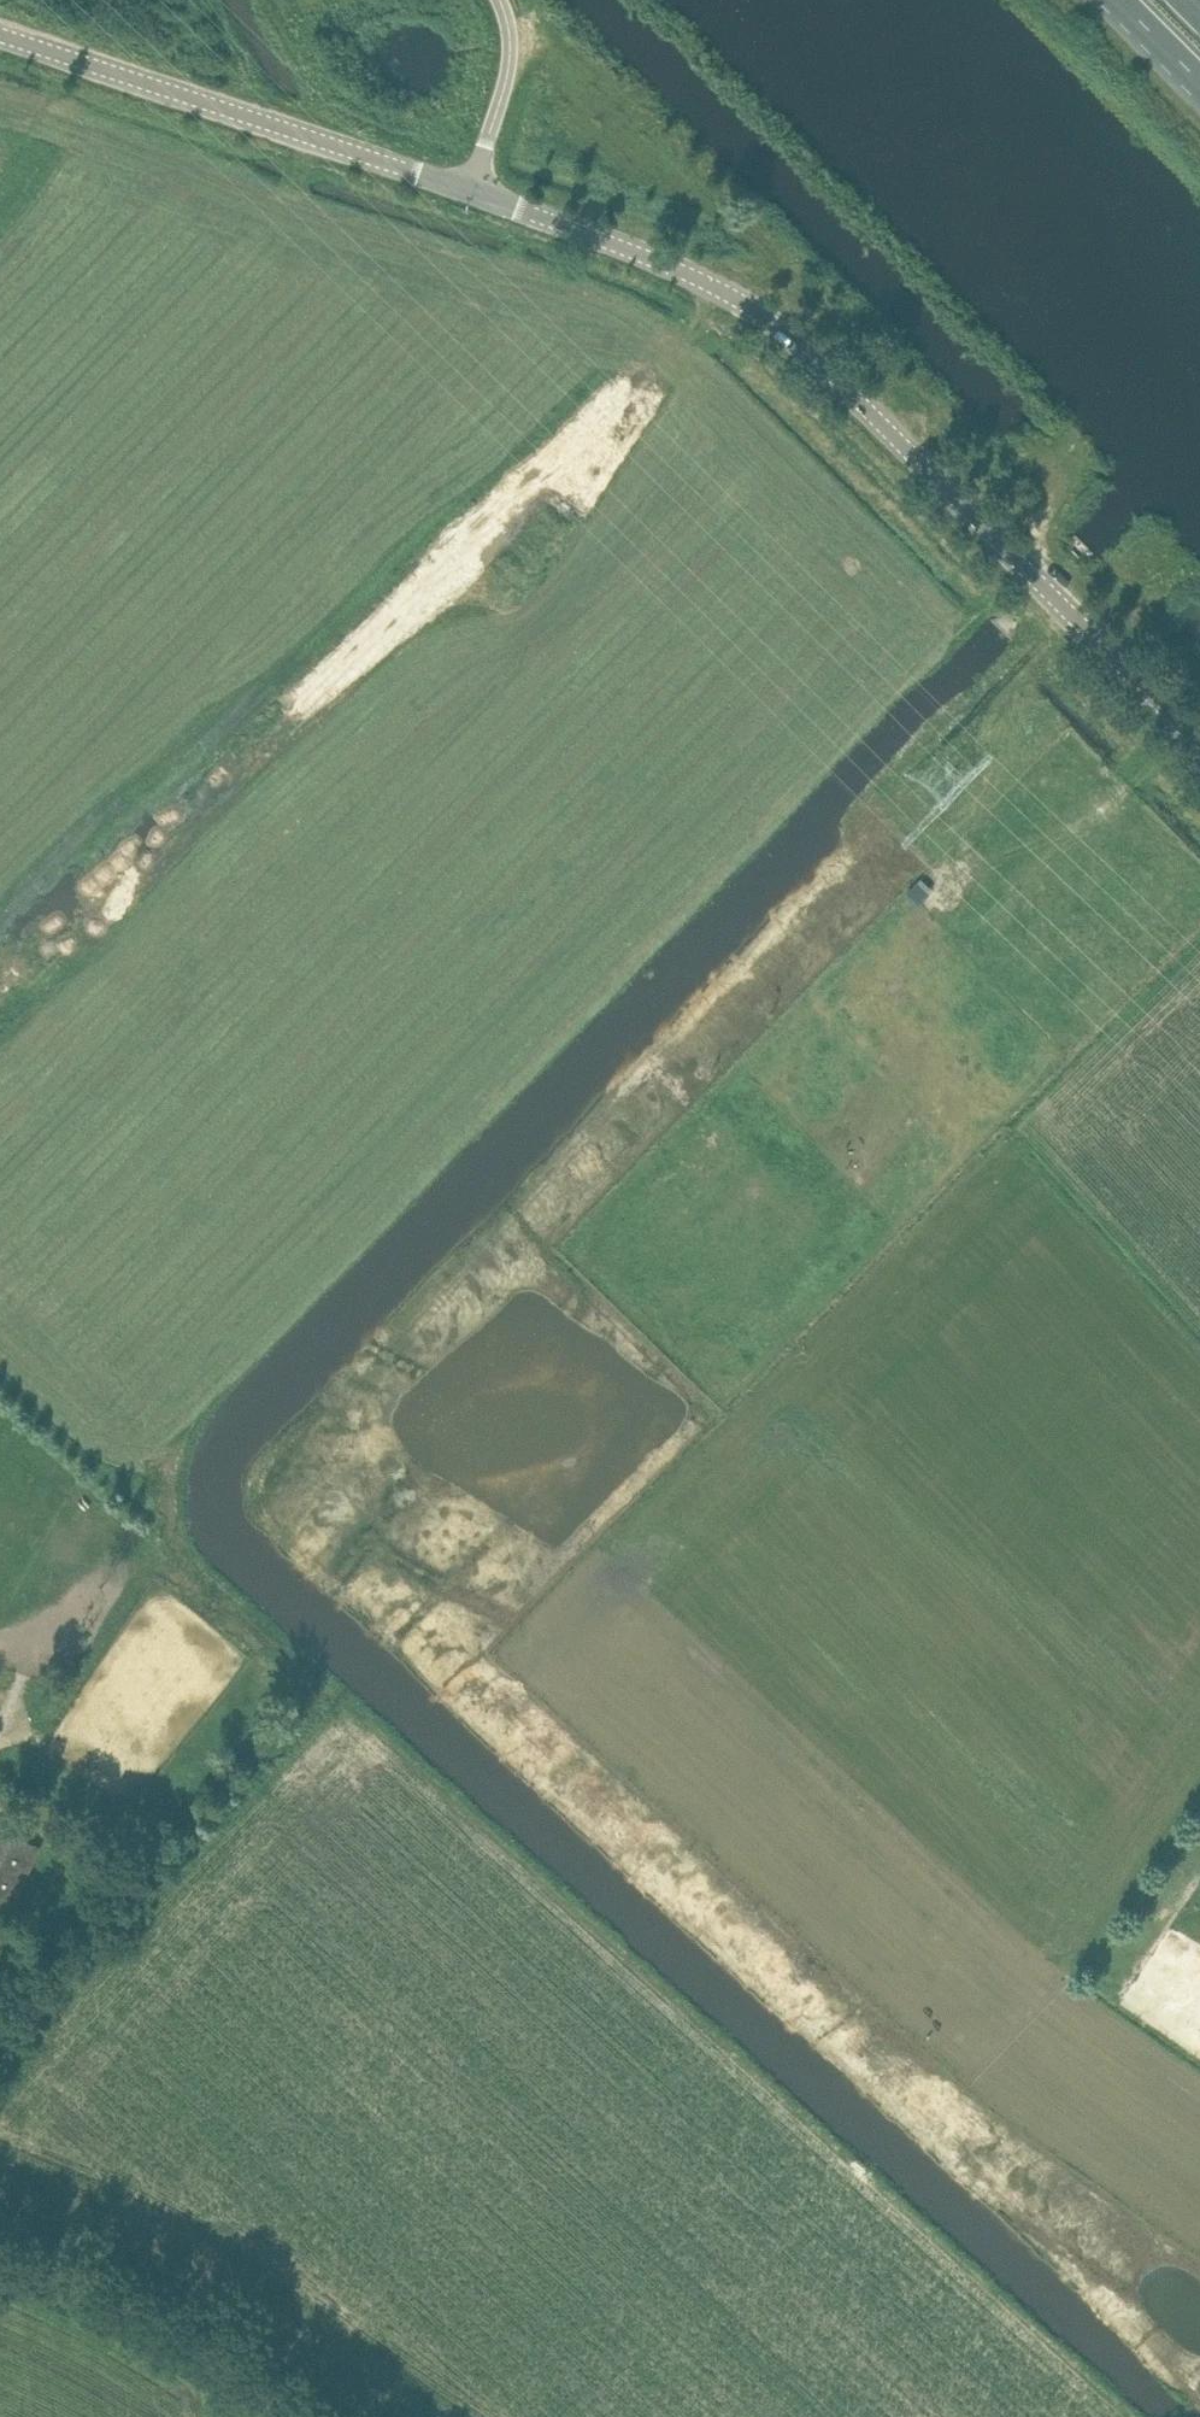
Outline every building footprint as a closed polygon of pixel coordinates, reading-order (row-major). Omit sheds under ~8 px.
[(0,1828),(0,1934),(39,1845),(0,1828)]
